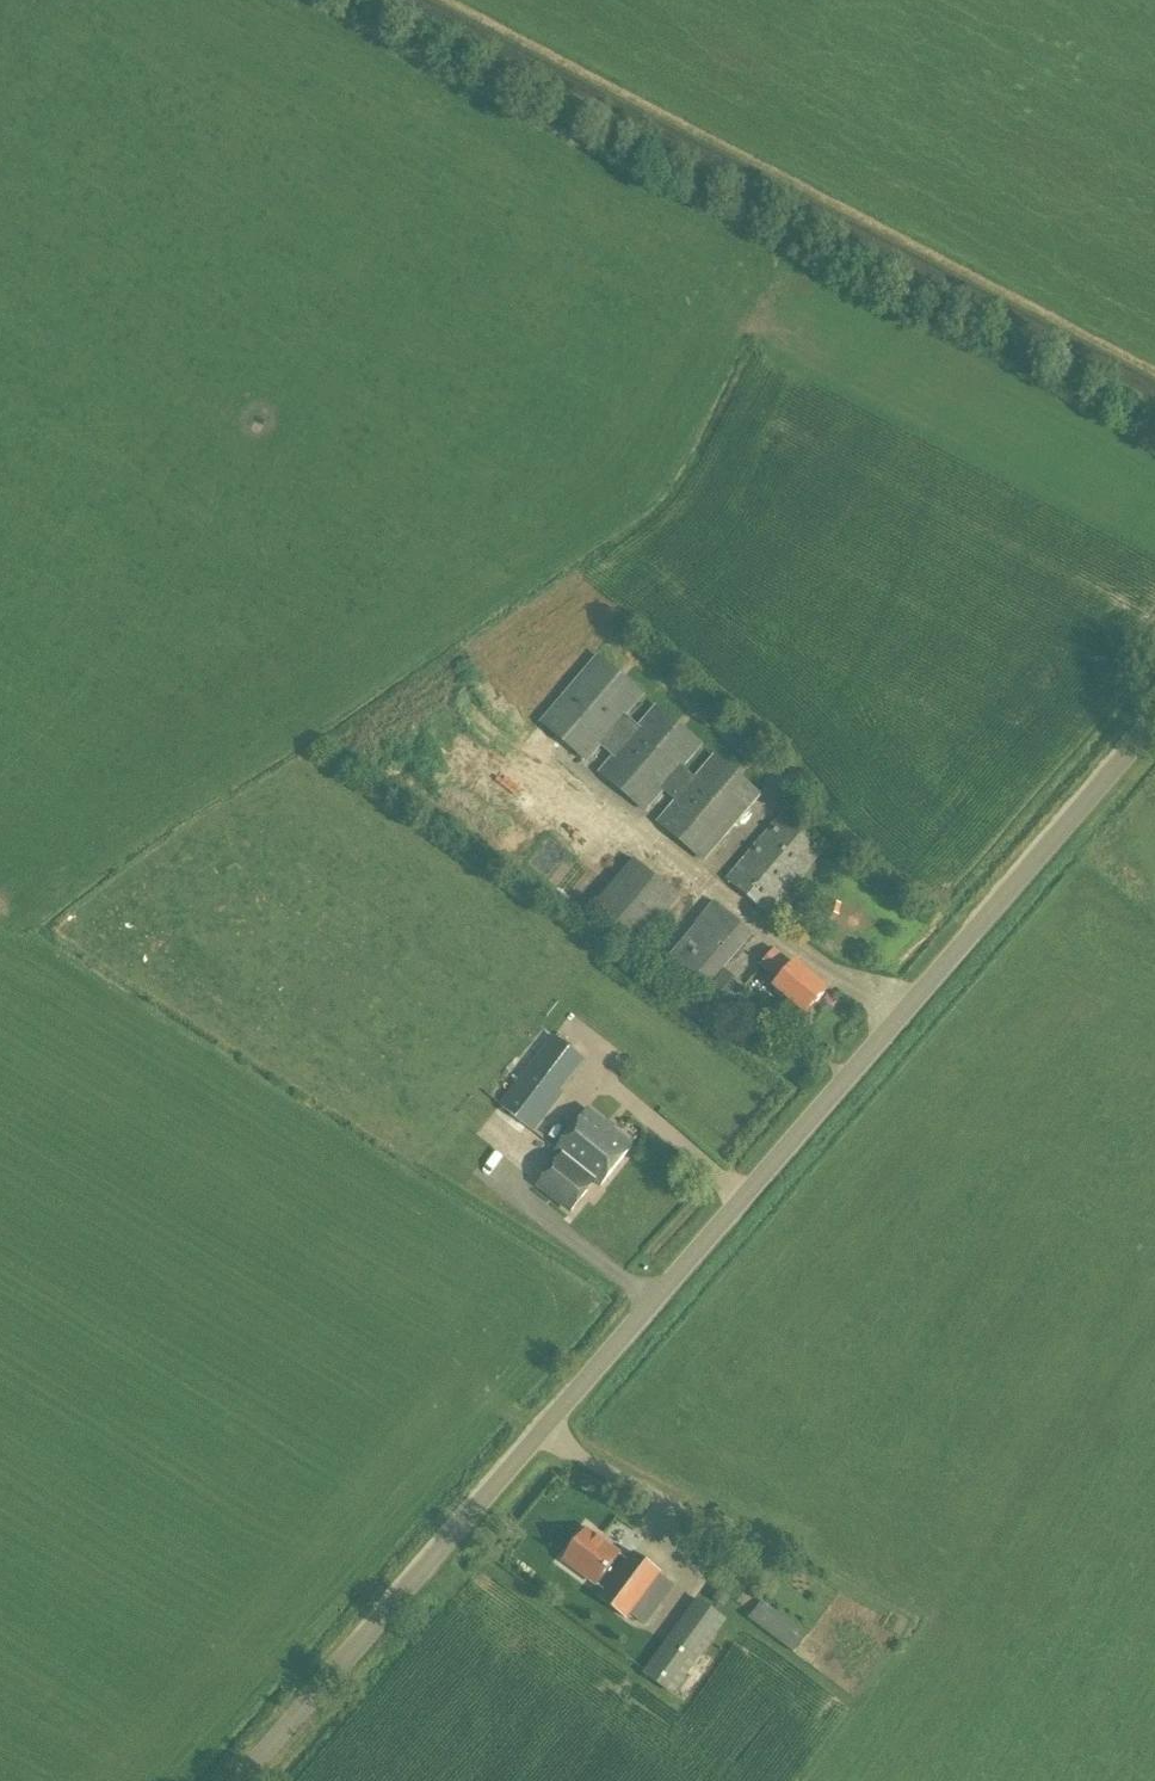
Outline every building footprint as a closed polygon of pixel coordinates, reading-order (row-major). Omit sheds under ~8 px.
[(638,726),(625,714),(642,694),(597,656),(541,722),(586,760),(599,745),(613,756),(600,772),(644,810),(661,789),(675,801),(658,821),(702,859),(758,794),(714,756),(695,777),(681,766),(700,744),(655,706),(638,726)] [(641,943),(679,898),(633,858),(594,903),(641,943)] [(779,902),(749,877),(698,938),(728,963),(779,902)] [(793,965),(774,949),(759,966),(778,982),(775,986),(805,1013),(824,990),(794,964),(793,965)] [(731,964),(715,988),(729,997),(745,973),(731,964)] [(584,1061),(553,1036),(538,1054),(530,1047),(520,1060),(490,1097),(532,1132),(562,1093),(560,1091),(584,1061)] [(556,1149),(562,1154),(592,1179),(601,1186),(633,1147),(588,1110),(556,1149)] [(585,1188),(592,1179),(562,1154),(539,1182),(572,1210),(588,1190),(585,1188)] [(627,1560),(586,1530),(563,1560),(604,1590),(599,1597),(626,1617),(629,1613),(646,1626),(662,1604),(645,1591),(659,1573),(632,1553),(627,1560)] [(672,1695),(726,1620),(696,1599),(642,1673),(672,1695)] [(808,1634),(763,1600),(749,1619),(795,1653),(808,1634)]
